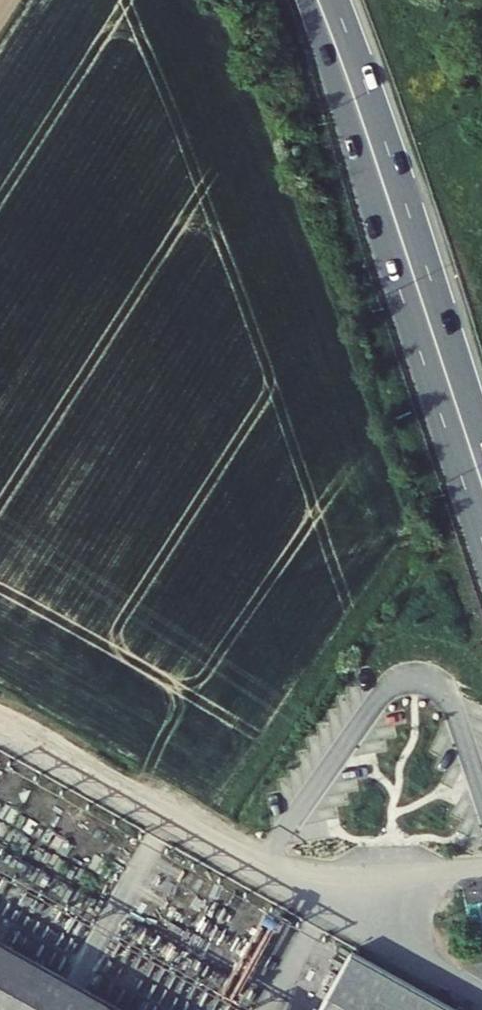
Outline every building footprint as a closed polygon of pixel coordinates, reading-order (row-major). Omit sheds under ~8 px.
[(0,947),(0,1009),(116,1009),(0,947)] [(360,965),(333,1009),(442,1009),(360,965)]
